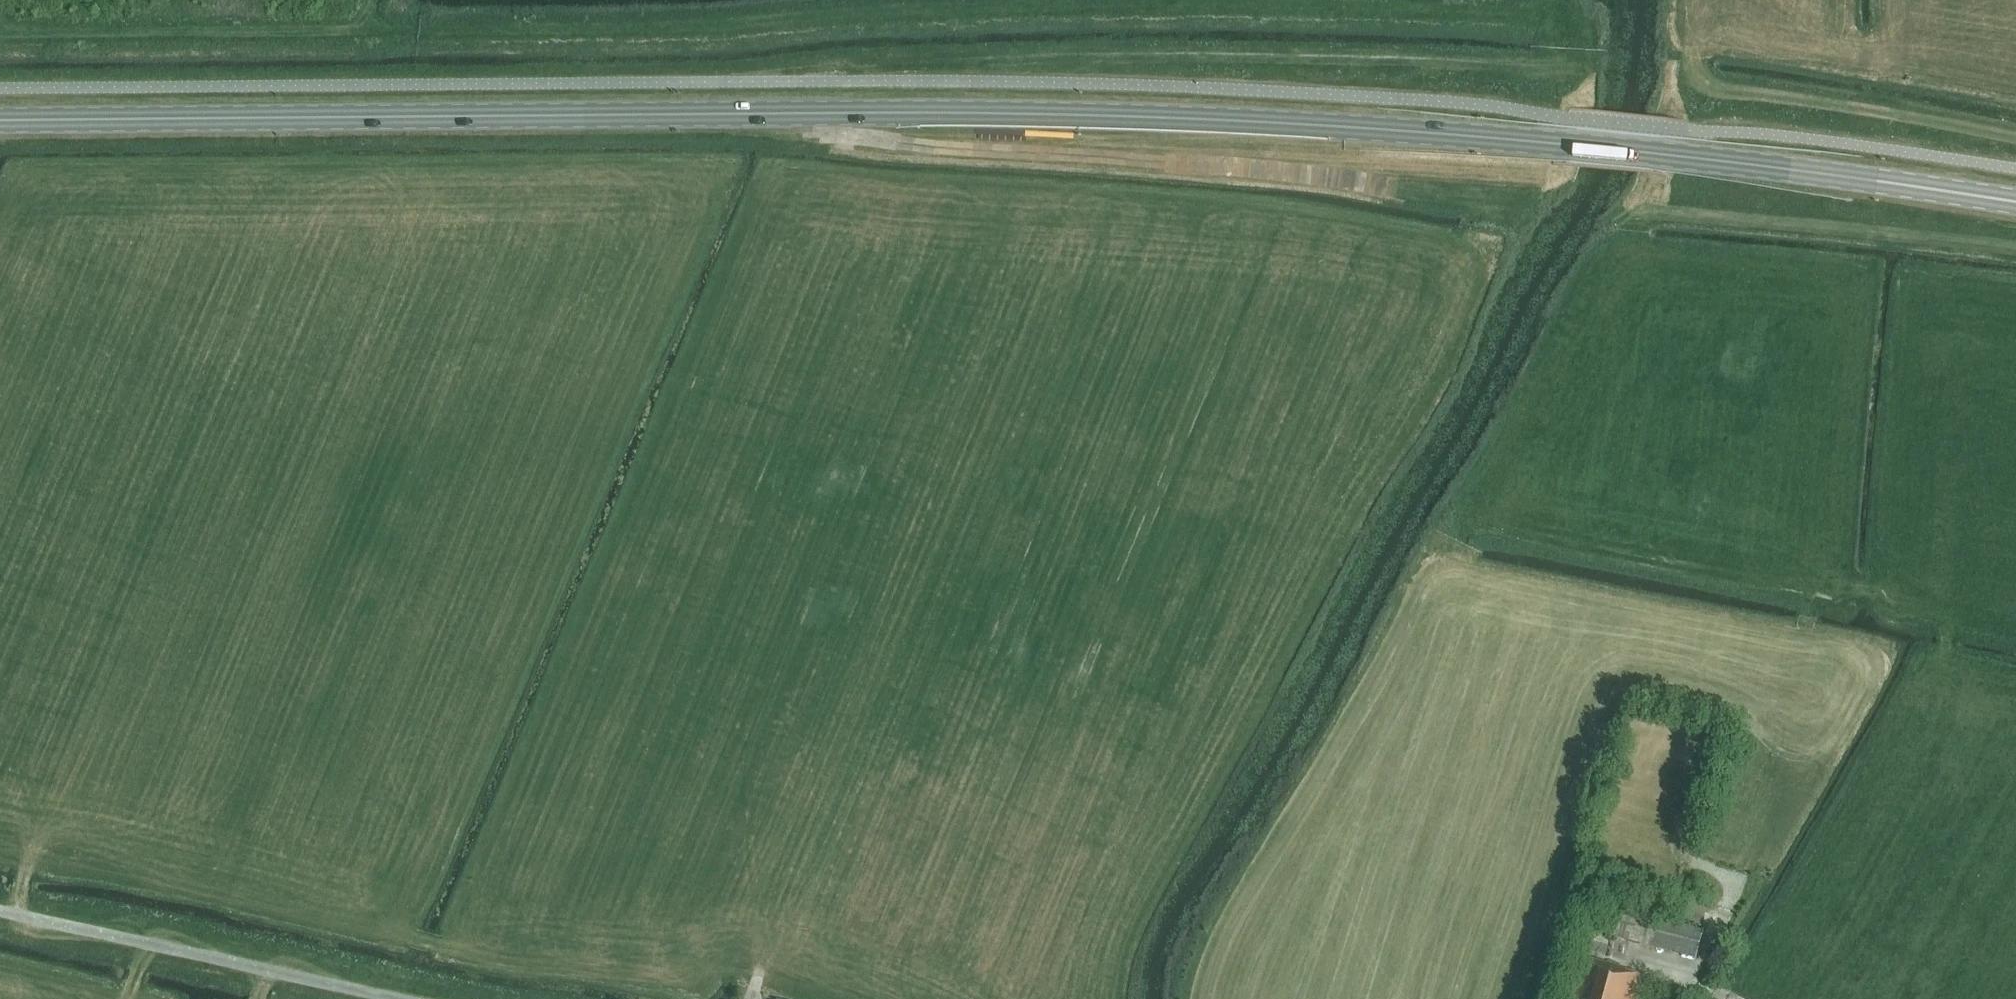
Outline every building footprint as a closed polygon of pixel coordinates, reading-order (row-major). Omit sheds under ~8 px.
[(1618,910),(1611,936),(1696,958),(1703,932),(1618,910)] [(1574,998),(1638,998),(1644,977),(1626,972),(1627,969),(1585,958),(1574,998)]
